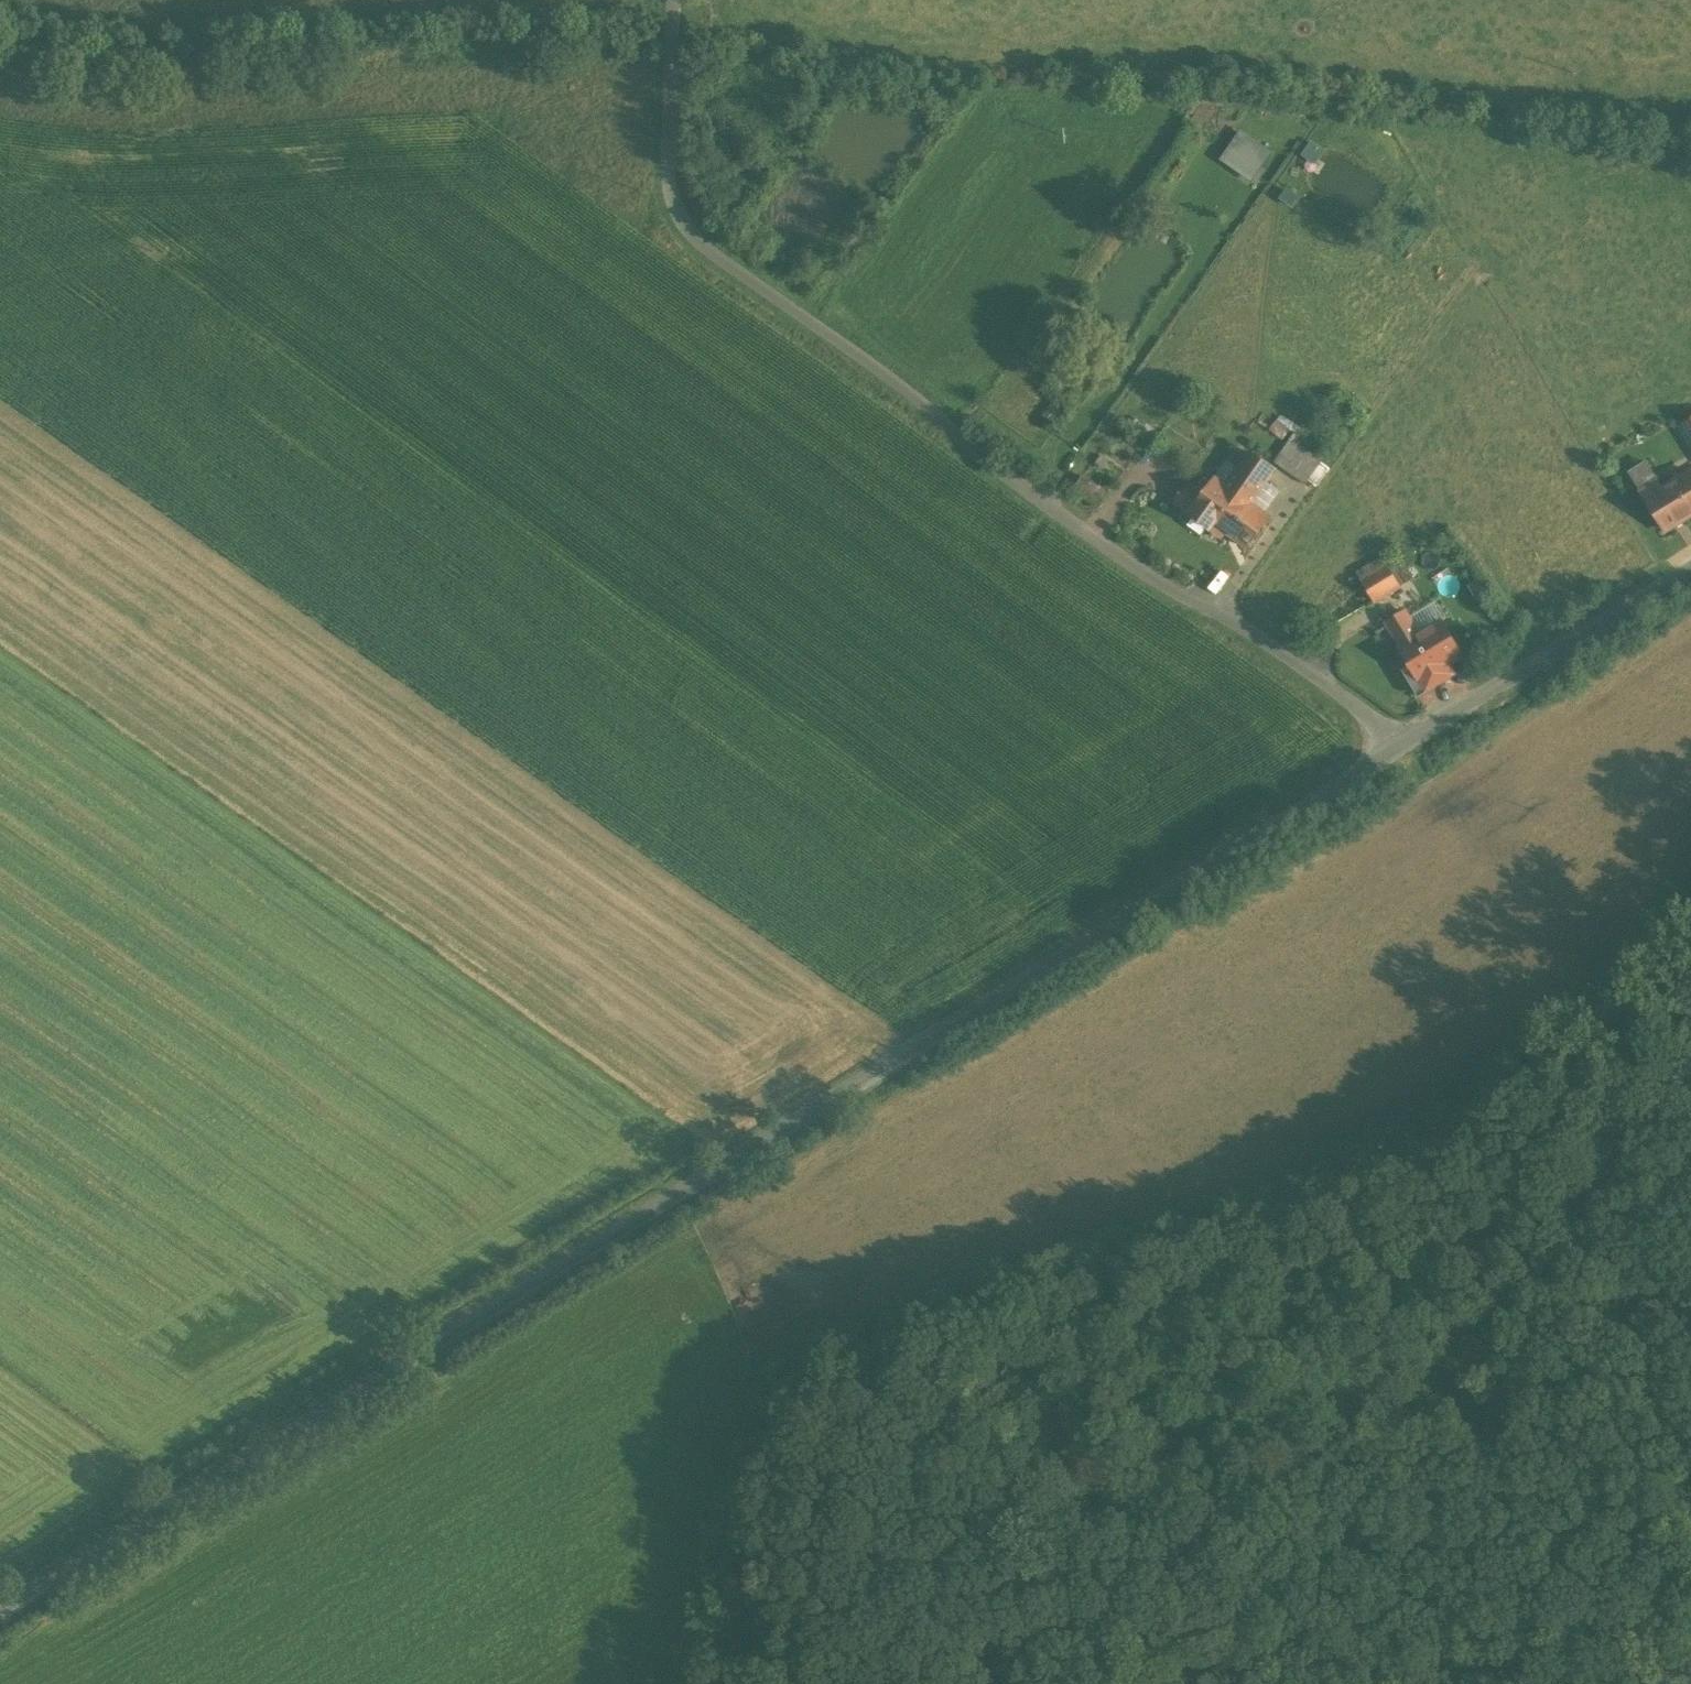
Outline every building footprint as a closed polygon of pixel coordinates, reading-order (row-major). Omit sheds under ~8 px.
[(1681,426),(1690,443),(1690,420),(1681,426)] [(1319,463),(1288,442),(1274,462),(1305,484),(1319,463)] [(1250,452),(1226,486),(1215,478),(1189,514),(1203,524),(1210,529),(1214,524),(1247,547),(1269,516),(1251,503),(1275,469),(1250,452)] [(1630,471),(1641,490),(1657,480),(1646,461),(1630,471)] [(1662,488),(1657,480),(1641,490),(1646,498),(1665,530),(1690,514),(1690,471),(1690,470),(1662,488)] [(1356,573),(1360,580),(1387,563),(1390,561),(1387,555),(1356,573)] [(1413,578),(1399,556),(1390,561),(1387,563),(1400,586),(1413,578)] [(1387,563),(1360,580),(1374,602),(1400,586),(1387,563)] [(1440,621),(1419,634),(1405,611),(1387,623),(1400,645),(1399,646),(1403,652),(1410,665),(1404,670),(1419,694),(1443,679),(1437,669),(1461,655),(1440,621)] [(1400,645),(1387,623),(1376,629),(1393,658),(1403,652),(1399,646),(1400,645)]
